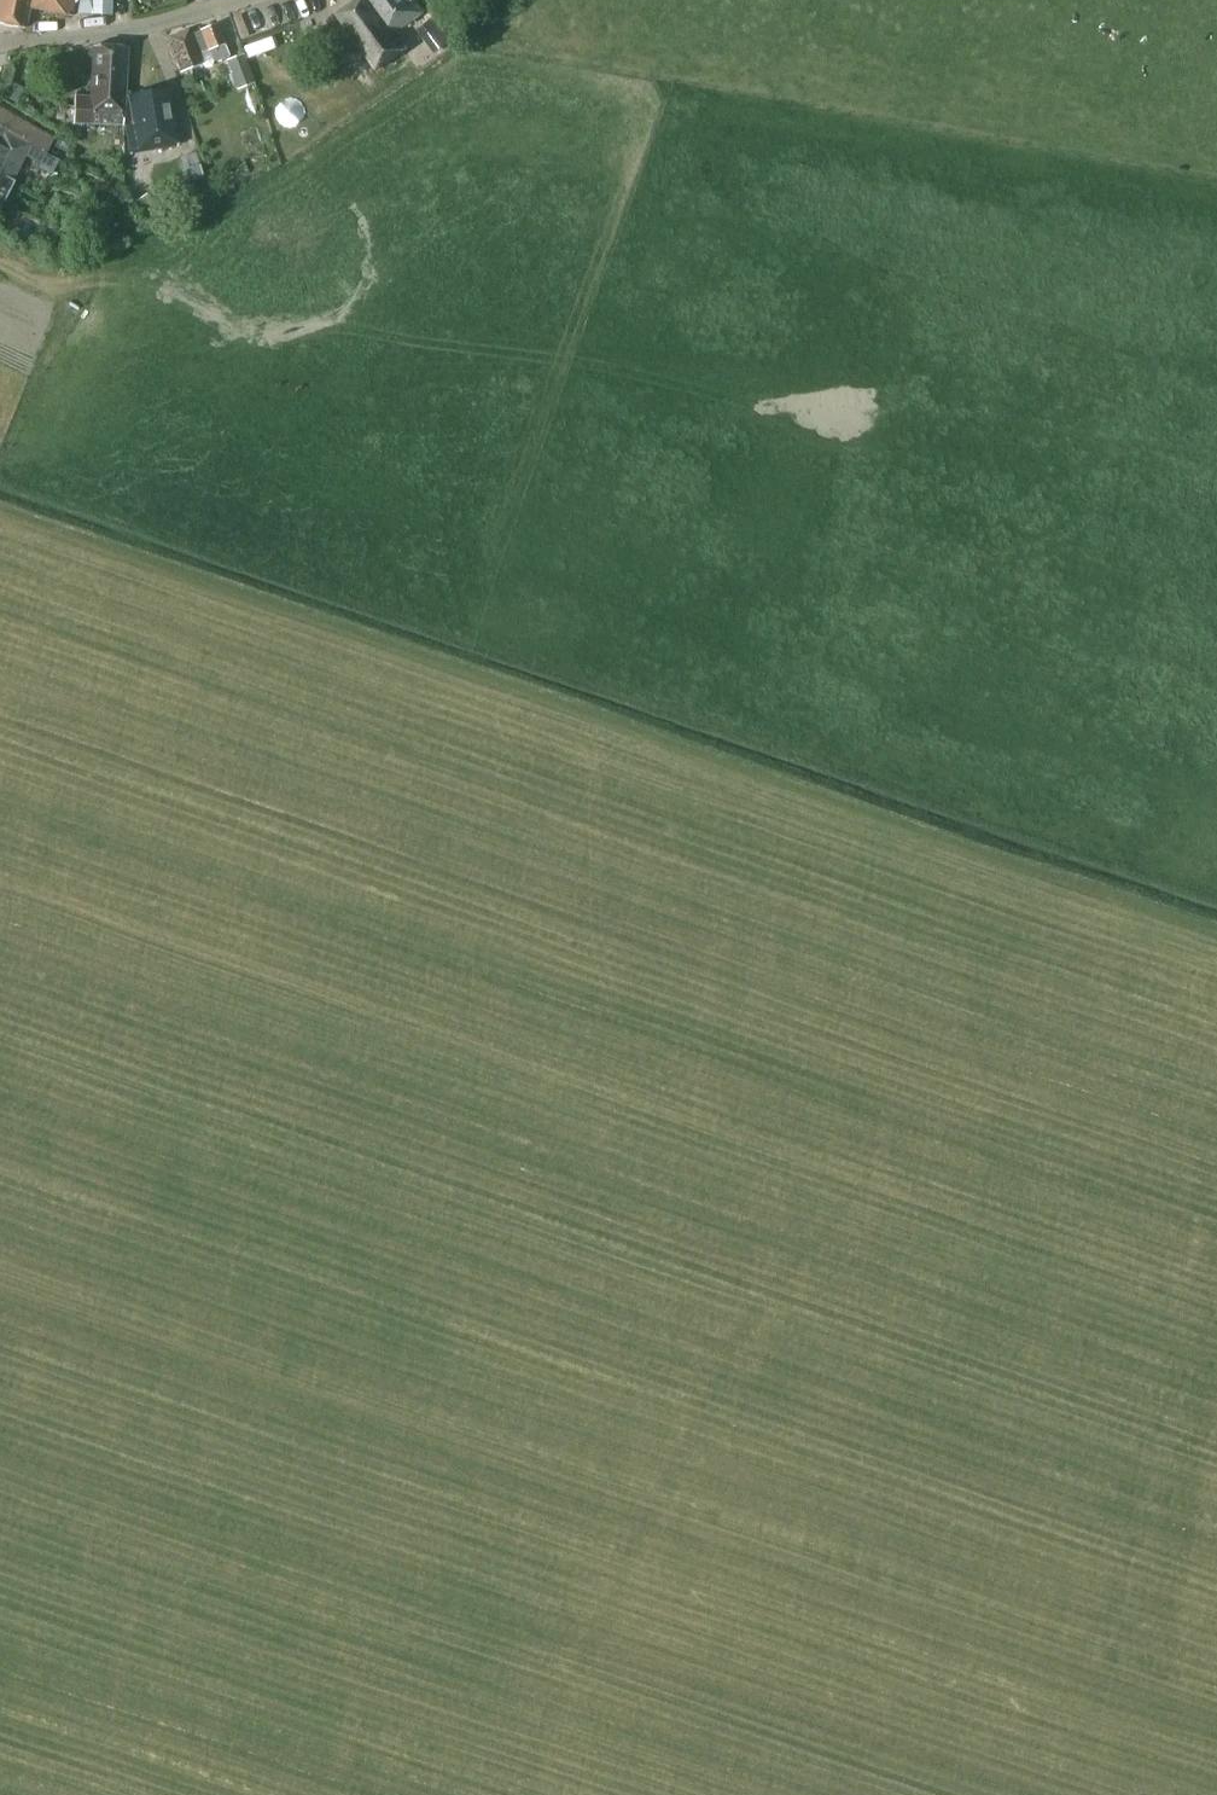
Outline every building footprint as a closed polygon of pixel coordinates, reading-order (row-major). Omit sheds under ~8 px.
[(74,0),(0,0),(0,22),(25,28),(29,7),(71,15),(74,0)] [(76,12),(81,13),(110,14),(111,0),(79,0),(76,12)] [(424,11),(417,0),(357,0),(336,15),(376,70),(405,50),(393,33),(424,11)] [(180,71),(201,64),(197,54),(210,49),(214,60),(229,55),(216,23),(200,29),(200,30),(189,34),(187,29),(167,37),(180,71)] [(323,42),(319,29),(308,33),(313,45),(323,42)] [(123,124),(127,47),(93,45),(90,96),(73,96),(72,122),(123,124)] [(237,90),(255,83),(244,54),(226,60),(237,90)] [(15,101),(22,87),(13,82),(6,96),(15,101)] [(130,152),(177,144),(167,90),(128,96),(133,123),(125,125),(130,152)] [(12,181),(11,181),(20,161),(24,153),(41,161),(39,166),(52,172),(59,157),(46,150),(52,138),(0,109),(0,205),(12,181)] [(153,189),(134,202),(150,226),(169,213),(153,189)]
